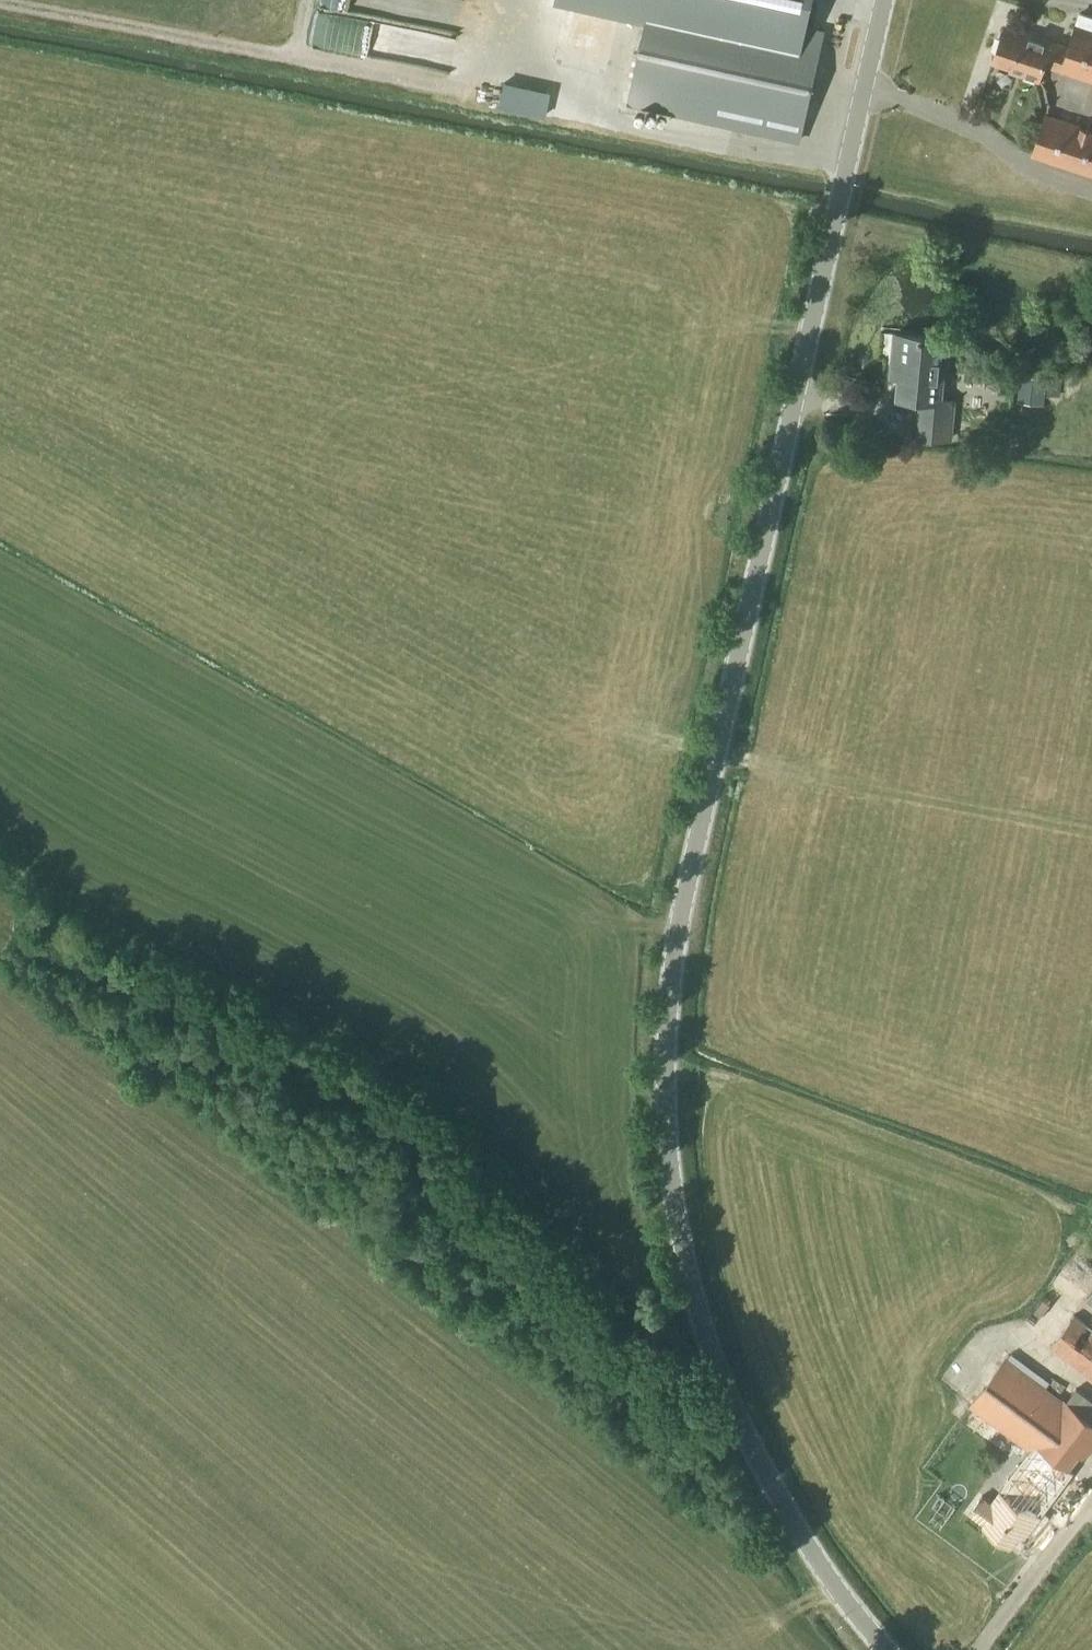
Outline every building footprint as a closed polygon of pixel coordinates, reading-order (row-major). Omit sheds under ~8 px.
[(760,132),(801,140),(825,31),(785,23),(686,0),(650,0),(627,101),(760,132)] [(1062,69),(1091,78),(1091,17),(1080,14),(1069,48),(1062,69)] [(1004,30),(994,61),(1012,67),(1011,70),(1040,80),(1045,63),(1062,69),(1069,48),(1026,33),(1024,36),(1004,30)] [(1091,174),(1091,129),(1048,115),(1034,155),(1091,174)] [(941,339),(921,337),(898,335),(896,359),(901,359),(898,398),(921,400),(917,436),(949,439),(953,402),(940,401),(942,372),(938,372),(941,339)] [(1021,376),(1019,395),(1044,397),(1046,379),(1021,376)] [(1075,1315),(1051,1347),(1091,1378),(1091,1328),(1075,1315)] [(967,1406),(1027,1451),(1060,1404),(1001,1360),(967,1406)] [(1008,1546),(1018,1533),(1024,1537),(1071,1472),(1065,1467),(1074,1455),(1080,1460),(1091,1444),(1091,1406),(1070,1390),(1060,1404),(1027,1451),(995,1493),(1000,1497),(992,1507),(978,1496),(965,1514),(1008,1546)]
